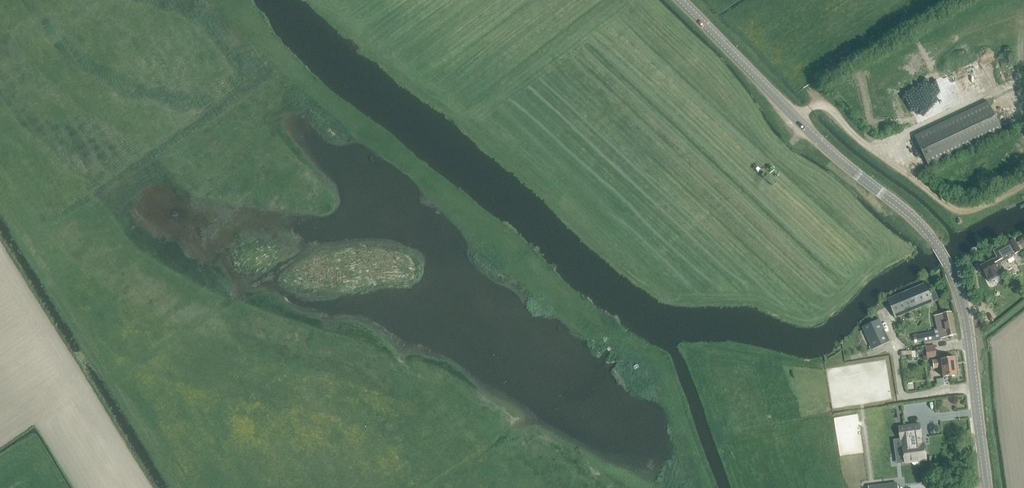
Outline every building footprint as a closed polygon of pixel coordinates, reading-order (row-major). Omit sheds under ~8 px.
[(988,103),(915,137),(929,167),(1002,133),(988,103)] [(984,265),(983,262),(977,265),(981,273),(983,271),(987,278),(987,277),(989,282),(1000,276),(998,272),(998,271),(1004,268),(1001,263),(1008,259),(1006,255),(1011,253),(1013,254),(1019,251),(1014,240),(1007,244),(994,251),(998,258),(984,265)] [(929,293),(925,284),(887,299),(895,318),(939,300),(935,290),(929,293)] [(939,339),(956,335),(951,312),(934,316),(939,339)] [(890,341),(880,319),(862,328),(872,349),(890,341)] [(924,343),(936,341),(934,331),(916,335),(918,342),(924,341),(924,343)] [(936,357),(935,346),(925,347),(926,358),(936,357)] [(943,377),(957,376),(955,358),(941,359),(941,360),(933,361),(934,368),(942,367),(943,377)] [(913,461),(914,463),(915,465),(918,464),(919,463),(919,461),(927,460),(925,445),(922,445),(921,437),(922,437),(920,424),(899,427),(901,440),(903,440),(904,447),(903,448),(905,462),(913,461)]
